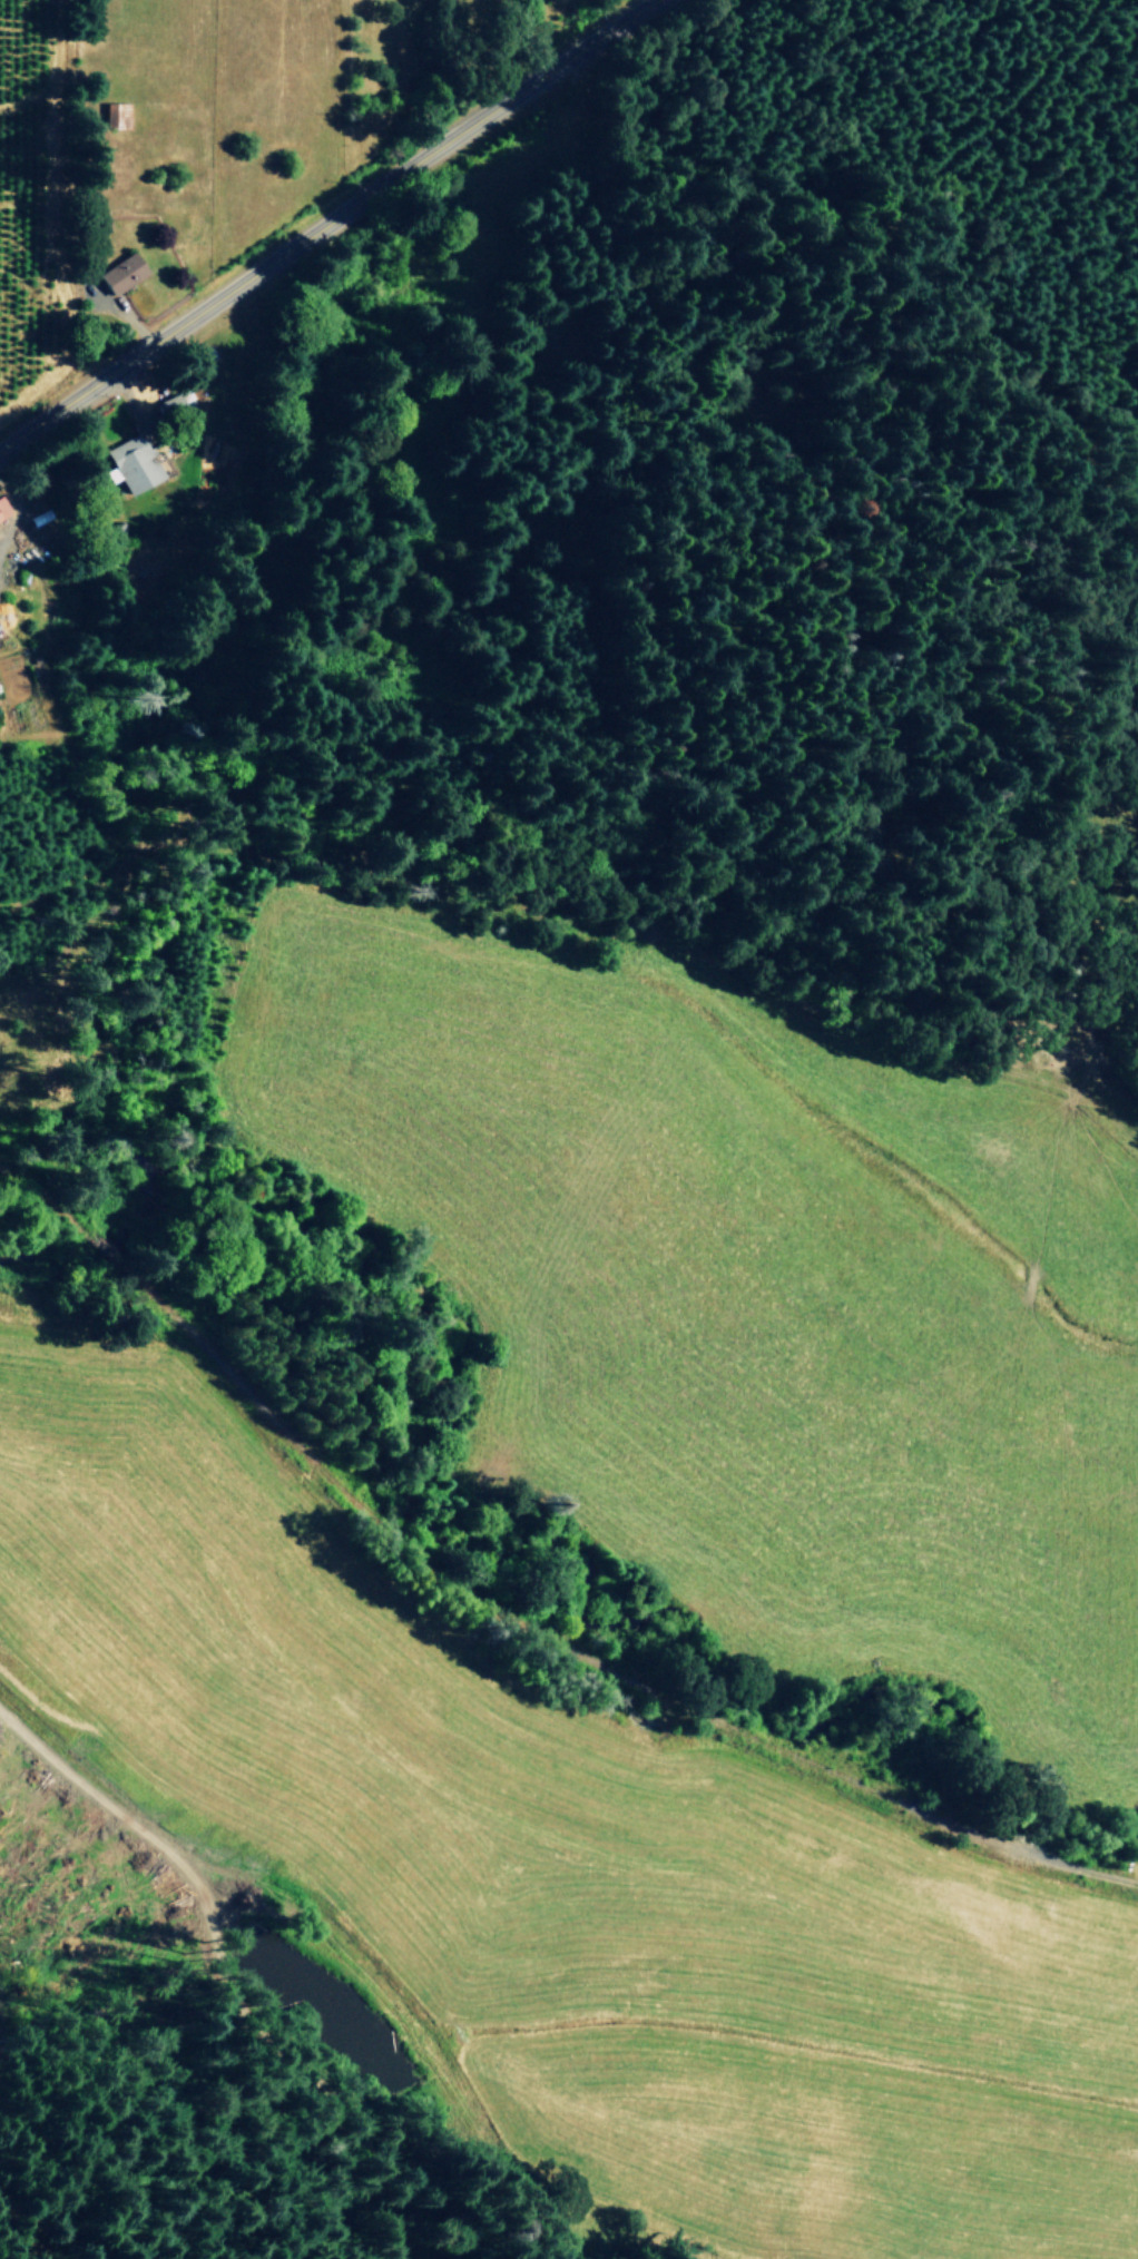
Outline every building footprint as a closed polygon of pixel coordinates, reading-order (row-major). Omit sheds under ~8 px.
[(113,296),(147,271),(132,250),(98,275),(113,296)] [(159,412),(180,403),(177,394),(156,403),(159,412)] [(164,478),(152,456),(153,455),(141,432),(107,450),(131,495),(164,478)] [(10,516),(2,497),(0,498),(0,521),(10,516)]
